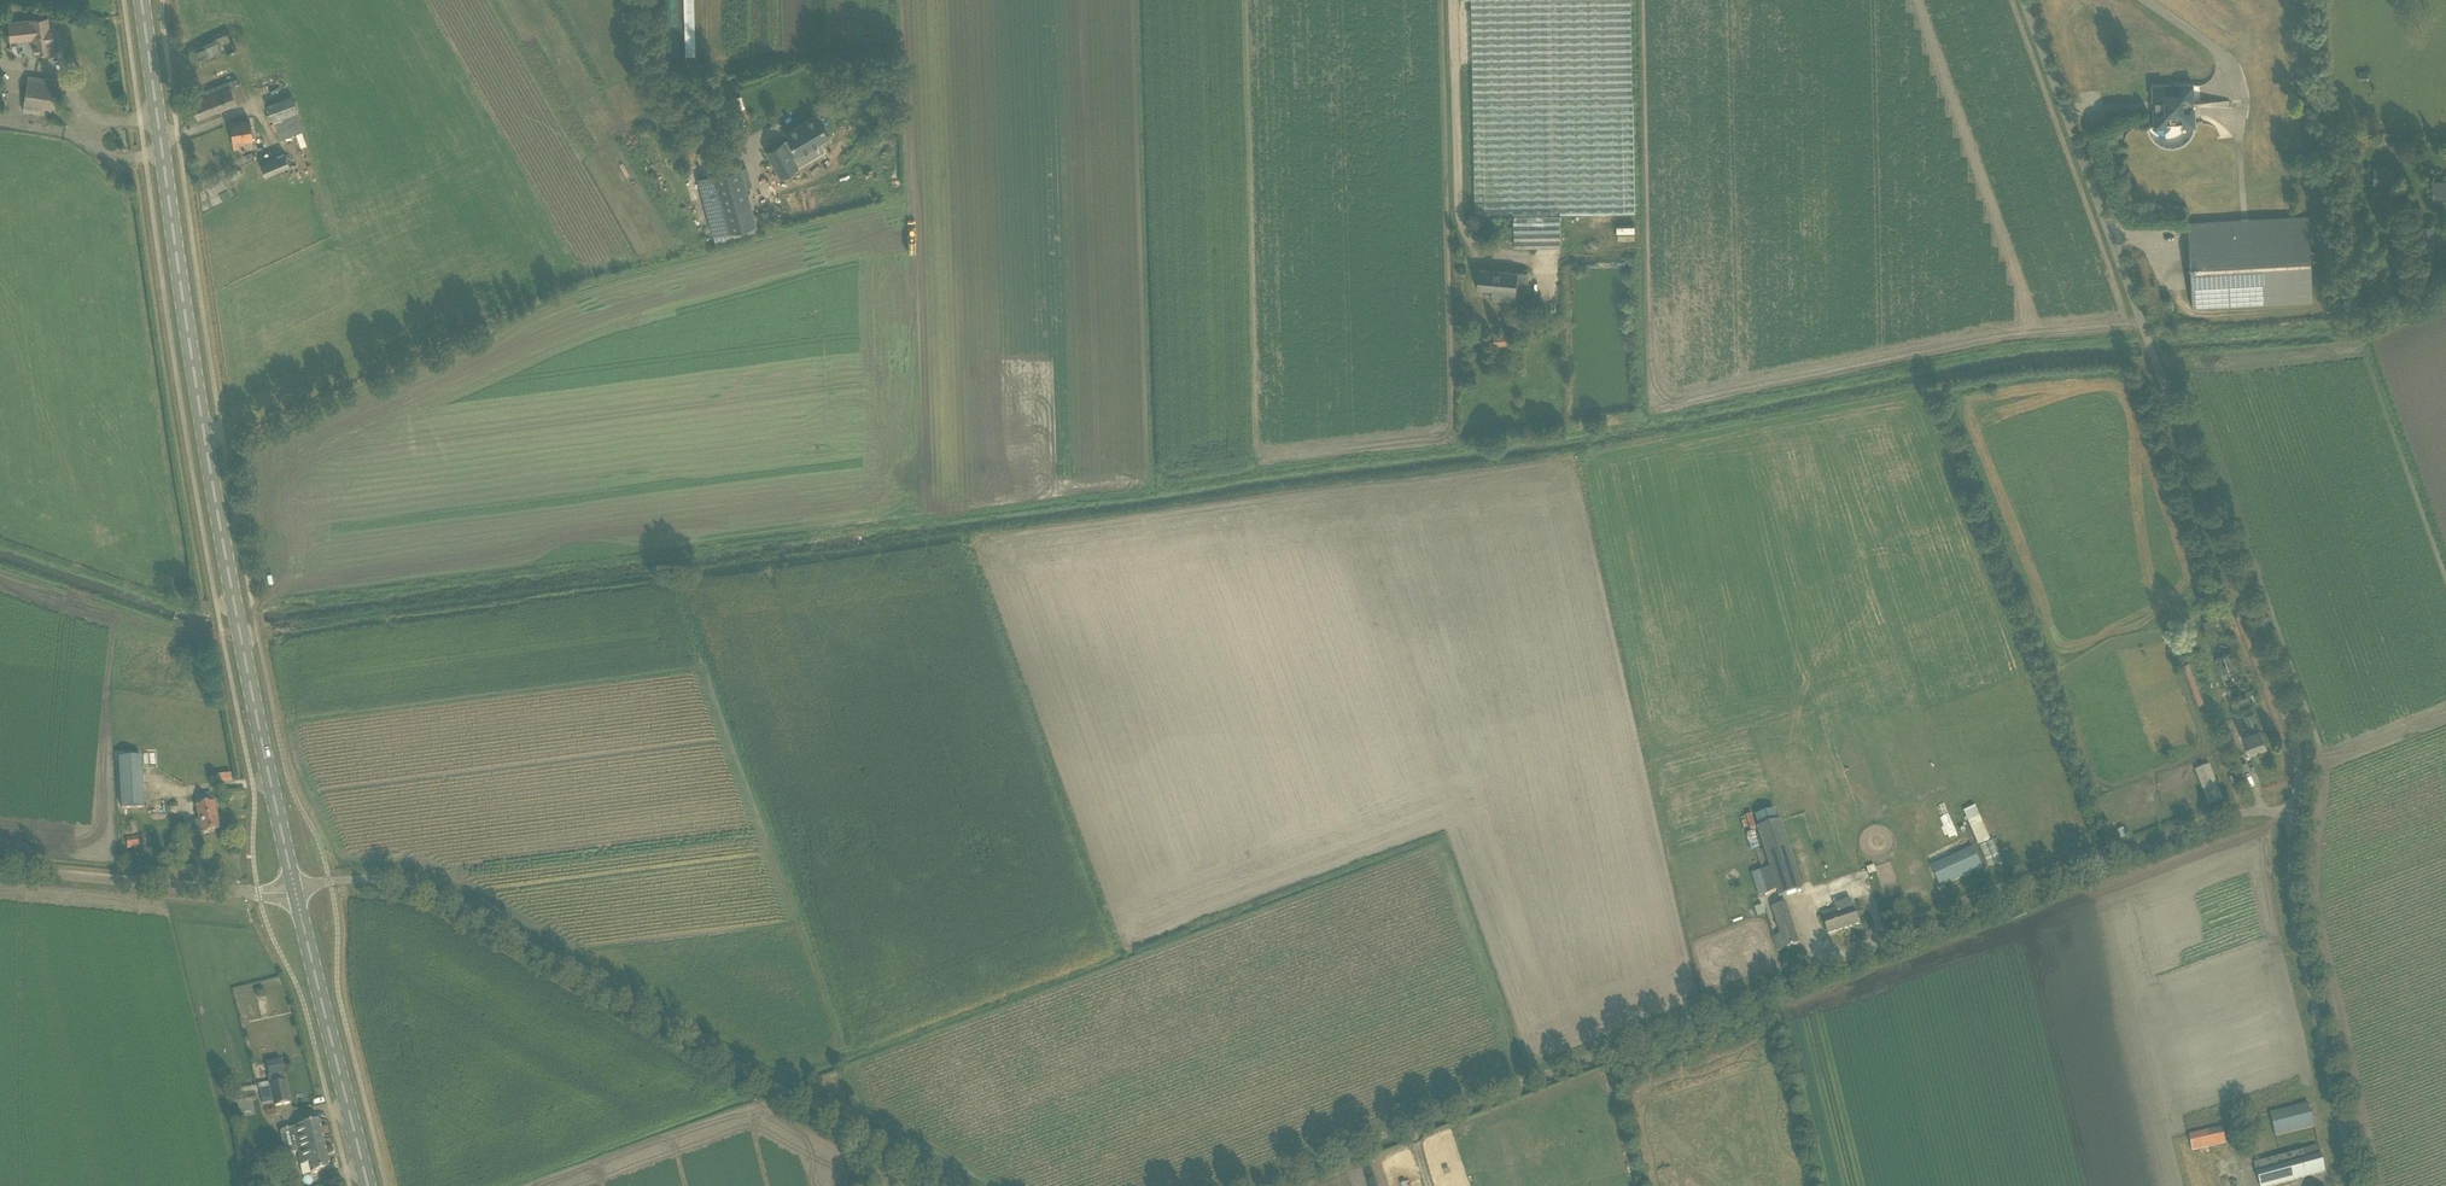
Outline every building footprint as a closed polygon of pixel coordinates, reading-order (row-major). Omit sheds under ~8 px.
[(1635,213),(1631,0),(1472,0),(1475,216),(1514,215),(1560,214),(1590,214),(1635,213)] [(34,37),(36,53),(53,51),(49,16),(9,21),(11,39),(34,37)] [(202,65),(213,60),(222,55),(217,43),(196,53),(202,65)] [(2369,70),(2359,70),(2359,81),(2369,81),(2369,70)] [(2167,75),(2166,75),(2167,75),(2165,78),(2164,77),(2164,78),(2163,81),(2163,82),(2163,85),(2153,85),(2154,101),(2157,101),(2157,102),(2156,102),(2156,108),(2158,108),(2158,109),(2154,110),(2155,124),(2155,125),(2195,123),(2192,83),(2182,84),(2182,81),(2182,80),(2180,77),(2181,77),(2180,76),(2180,77),(2178,75),(2178,74),(2177,74),(2174,73),(2173,73),(2171,73),(2170,73),(2170,74),(2167,75)] [(28,76),(24,111),(51,114),(55,80),(28,76)] [(197,119),(237,104),(231,87),(191,102),(197,119)] [(280,139),(305,129),(289,94),(265,104),(280,139)] [(780,177),(798,166),(792,155),(800,150),(801,152),(829,136),(816,115),(785,134),(789,140),(784,143),(783,141),(766,152),(780,177)] [(254,148),(253,139),(250,120),(231,123),(234,147),(238,147),(238,150),(254,148)] [(260,164),(265,176),(290,165),(285,154),(260,164)] [(741,167),(713,175),(728,231),(756,224),(741,167)] [(2432,182),(2432,202),(2445,202),(2445,182),(2432,182)] [(2374,196),(2386,195),(2386,187),(2374,187),(2374,196)] [(1514,215),(1514,246),(1561,246),(1560,214),(1514,215)] [(2192,307),(2313,301),(2308,217),(2188,223),(2192,307)] [(1526,293),(1528,273),(1479,269),(1477,289),(1492,290),(1491,298),(1523,300),(1524,292),(1526,293)] [(1494,345),(1510,344),(1508,329),(1493,331),(1494,345)] [(2251,705),(2232,653),(2229,654),(2227,649),(2222,650),(2221,647),(2217,648),(2215,643),(2210,645),(2234,711),(2251,705)] [(2243,736),(2249,752),(2266,745),(2260,729),(2259,729),(2253,712),(2245,715),(2251,732),(2243,736)] [(142,758),(119,759),(122,809),(145,808),(142,758)] [(2219,793),(2206,798),(2209,805),(2222,800),(2219,793)] [(220,830),(213,794),(195,798),(197,807),(203,834),(220,830)] [(1974,805),(1963,810),(1978,845),(1989,840),(1974,805)] [(1780,821),(1758,829),(1770,868),(1769,869),(1760,871),(1767,894),(1776,891),(1778,897),(1802,890),(1780,821)] [(1986,865),(2000,861),(1994,840),(1980,844),(1986,865)] [(180,850),(180,843),(170,842),(170,849),(180,850)] [(1931,867),(1940,887),(1982,868),(1973,848),(1931,867)] [(1876,872),(1875,867),(1874,866),(1867,868),(1867,869),(1869,875),(1876,872)] [(1859,924),(1852,903),(1851,899),(1834,904),(1835,907),(1821,912),(1828,934),(1859,924)] [(1799,944),(1786,904),(1772,909),(1780,934),(1773,936),(1778,951),(1799,944)] [(255,991),(258,999),(266,997),(264,988),(255,991)] [(271,1088),(271,1085),(270,1082),(258,1084),(259,1089),(260,1091),(271,1088)] [(291,1103),(286,1082),(271,1085),(271,1088),(275,1107),(291,1103)] [(230,1090),(232,1102),(238,1101),(236,1089),(230,1090)] [(2314,1127),(2313,1122),(2309,1104),(2270,1114),(2275,1136),(2314,1127)] [(292,1128),(298,1152),(325,1146),(320,1122),(292,1128)] [(2222,1127),(2188,1135),(2192,1151),(2226,1143),(2222,1127)] [(331,1170),(325,1146),(298,1152),(301,1166),(309,1164),(311,1174),(331,1170)] [(2321,1154),(2306,1158),(2304,1150),(2254,1163),(2260,1185),(2273,1185),(2325,1172),(2321,1154)] [(241,1153),(243,1163),(254,1161),(252,1151),(241,1153)]
